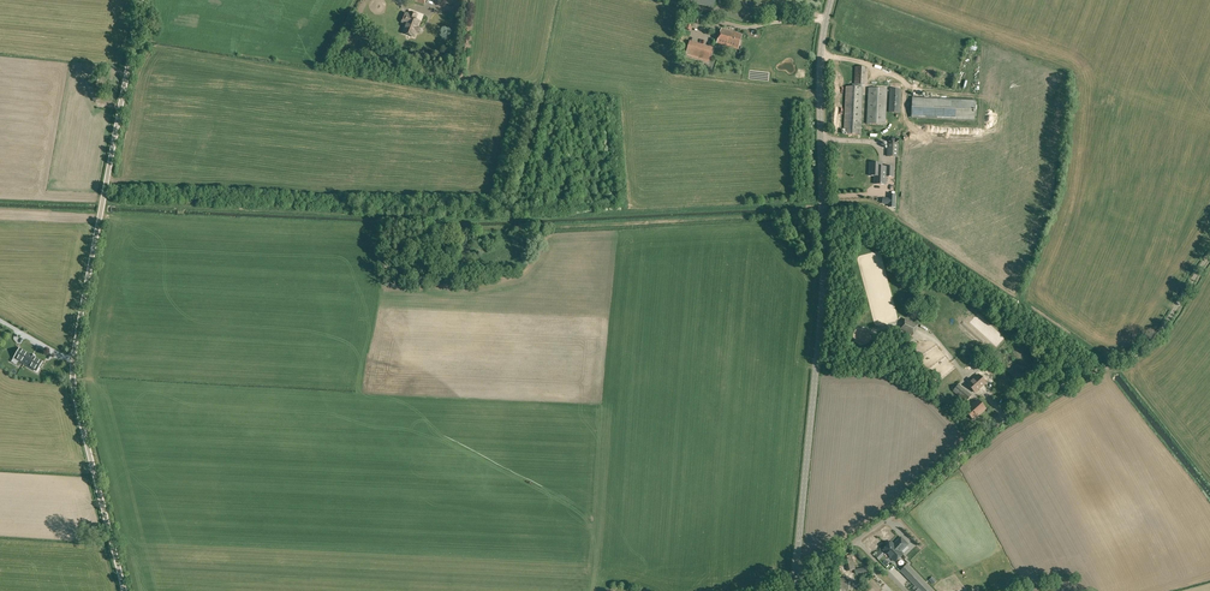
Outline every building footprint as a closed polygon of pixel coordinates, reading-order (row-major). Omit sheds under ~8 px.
[(716,0),(682,0),(714,8),(716,0)] [(417,16),(411,14),(404,34),(414,38),(416,33),(418,34),(420,28),(418,28),(420,23),(415,21),(417,16)] [(694,21),(685,18),(682,28),(691,31),(694,21)] [(738,49),(742,34),(722,29),(717,43),(738,49)] [(686,55),(709,61),(712,50),(689,43),(686,55)] [(863,81),(862,85),(867,86),(867,83),(870,83),(871,67),(858,67),(858,81),(863,81)] [(94,102),(103,98),(95,79),(86,82),(94,102)] [(854,135),(855,86),(848,86),(847,134),(854,135)] [(863,135),(864,87),(855,87),(854,135),(863,135)] [(901,112),(901,87),(892,87),(892,112),(901,112)] [(888,124),(888,88),(870,88),(870,124),(888,124)] [(914,107),(914,115),(951,117),(952,109),(914,107)] [(898,145),(887,144),(887,156),(897,157),(898,145)] [(874,176),(886,176),(893,176),(894,167),(886,167),(881,167),(881,164),(870,163),(869,176),(874,176)] [(886,176),(874,176),(874,184),(885,184),(886,176)] [(918,325),(905,319),(900,329),(913,335),(918,325)] [(19,348),(14,357),(23,362),(37,371),(42,361),(28,353),(19,348)] [(19,377),(22,373),(15,369),(13,373),(19,377)] [(975,392),(986,383),(978,375),(968,384),(975,392)] [(958,384),(953,390),(967,401),(972,395),(958,384)] [(985,409),(977,400),(965,411),(973,420),(985,409)] [(893,545),(891,542),(883,550),(895,562),(903,554),(900,552),(908,544),(901,537),(893,545)] [(855,570),(852,555),(845,557),(848,571),(855,570)] [(907,564),(900,571),(918,589),(916,590),(933,590),(907,564)] [(837,588),(837,590),(845,590),(845,589),(849,589),(855,589),(856,580),(849,579),(837,579),(837,588)]
